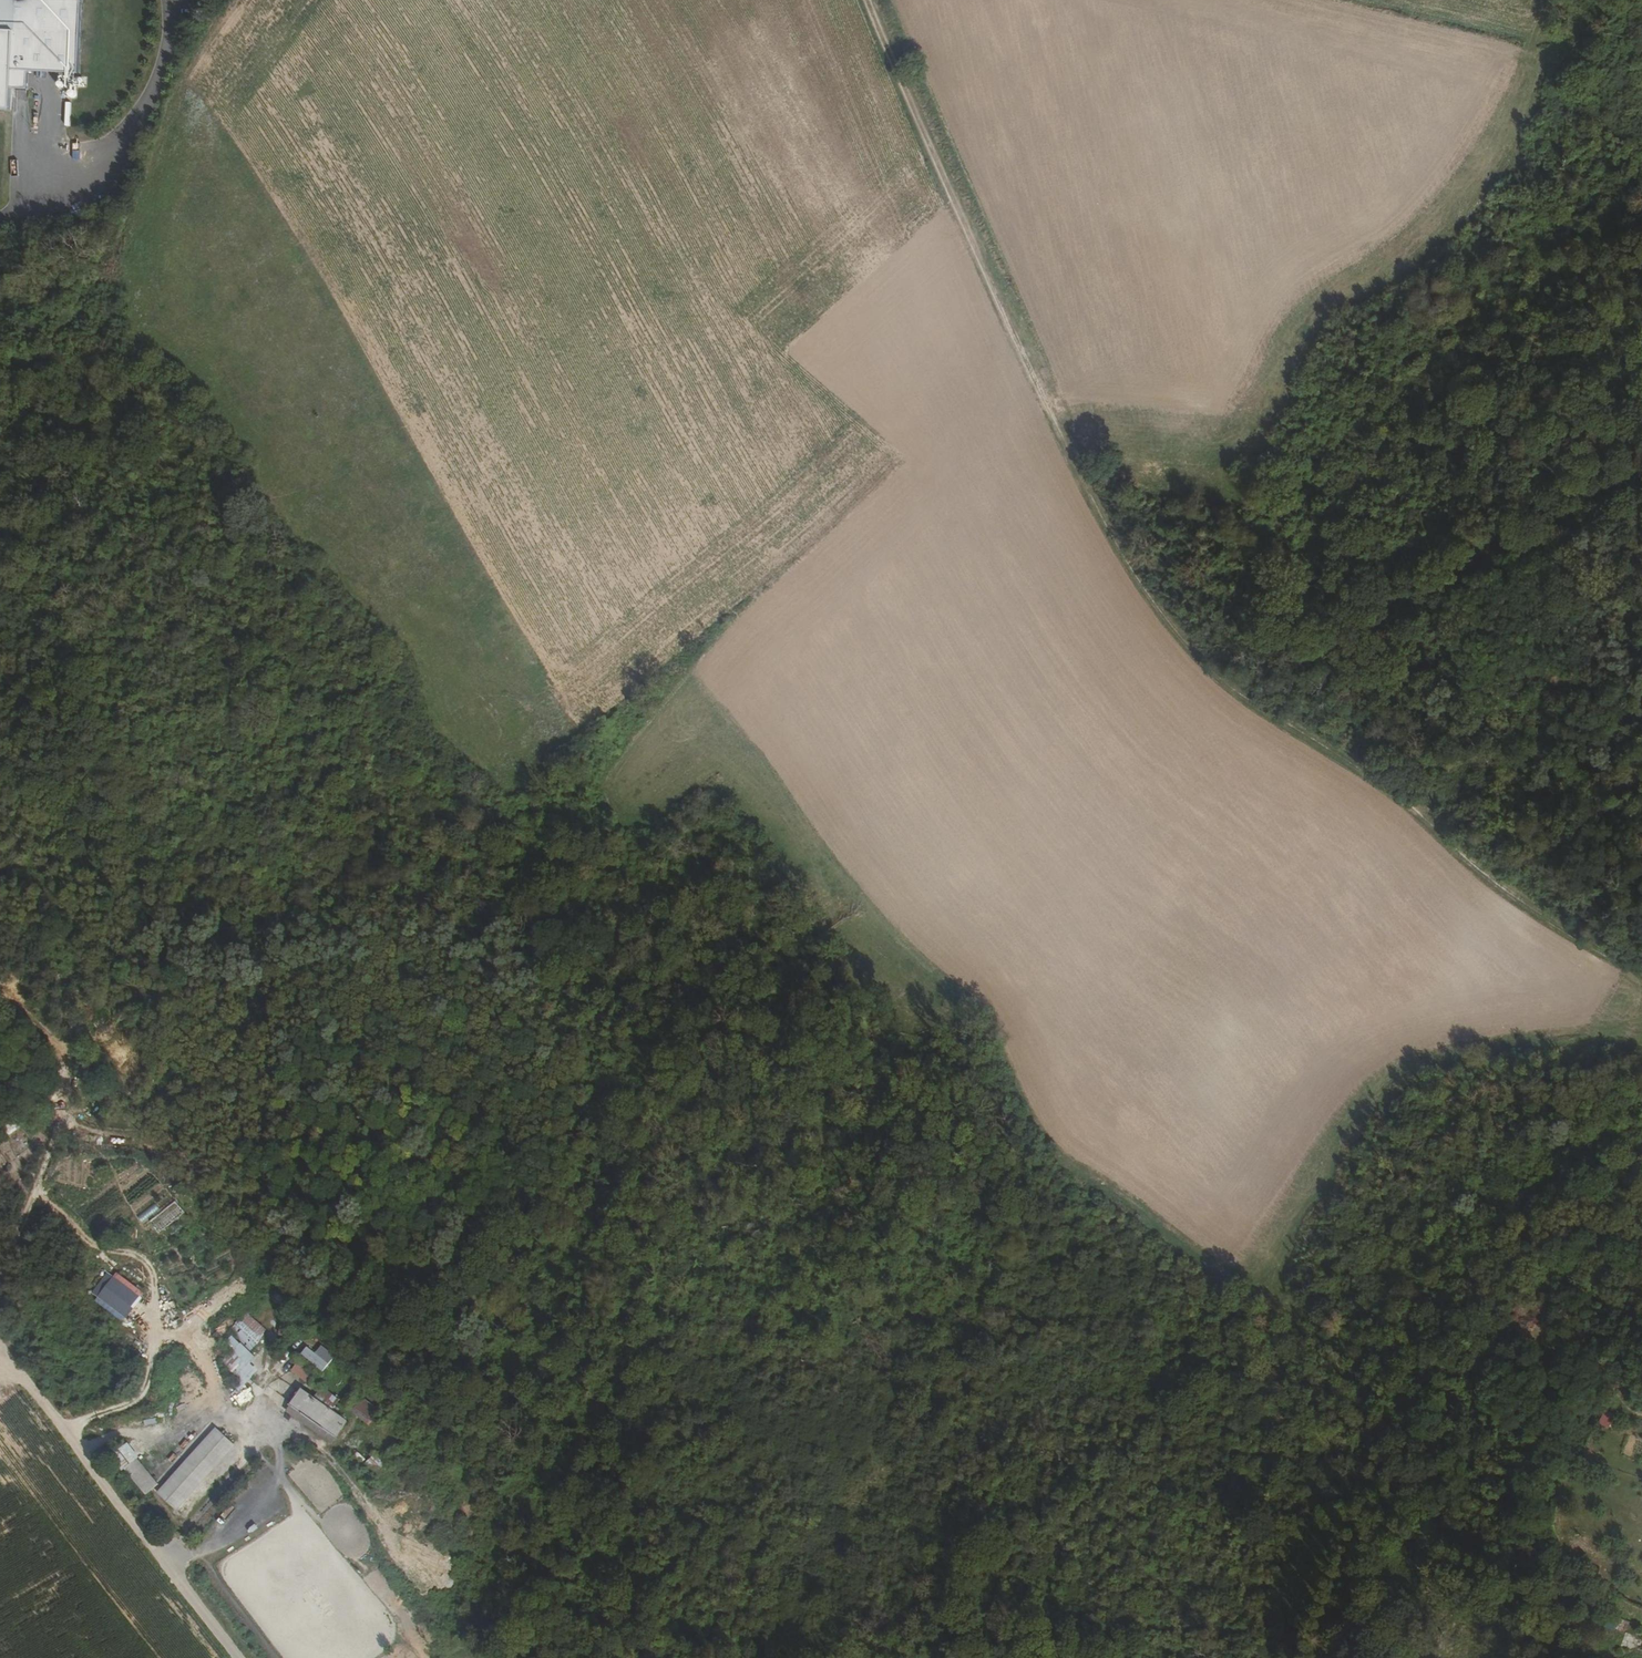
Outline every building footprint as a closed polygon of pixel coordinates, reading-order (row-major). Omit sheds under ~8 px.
[(79,80),(82,0),(0,0),(0,115),(11,115),(12,95),(28,95),(28,78),(79,80)] [(158,1232),(186,1212),(177,1199),(149,1220),(158,1232)] [(116,1271),(94,1300),(122,1321),(144,1291),(116,1271)] [(294,1359),(307,1350),(302,1344),(290,1353),(294,1359)] [(297,1360),(291,1369),(308,1382),(315,1374),(297,1360)] [(228,1380),(238,1396),(235,1399),(240,1404),(258,1389),(241,1369),(228,1380)] [(361,1395),(353,1408),(361,1414),(359,1417),(368,1423),(378,1406),(361,1395)] [(341,1436),(345,1432),(340,1428),(343,1425),(329,1413),(322,1420),(310,1407),(297,1421),(336,1459),(350,1445),(341,1436)] [(297,1421),(291,1427),(330,1464),(336,1459),(297,1421)] [(371,1442),(379,1436),(367,1423),(359,1430),(371,1442)] [(162,1515),(229,1457),(215,1441),(149,1499),(162,1515)] [(124,1467),(144,1494),(158,1484),(138,1456),(124,1467)]
